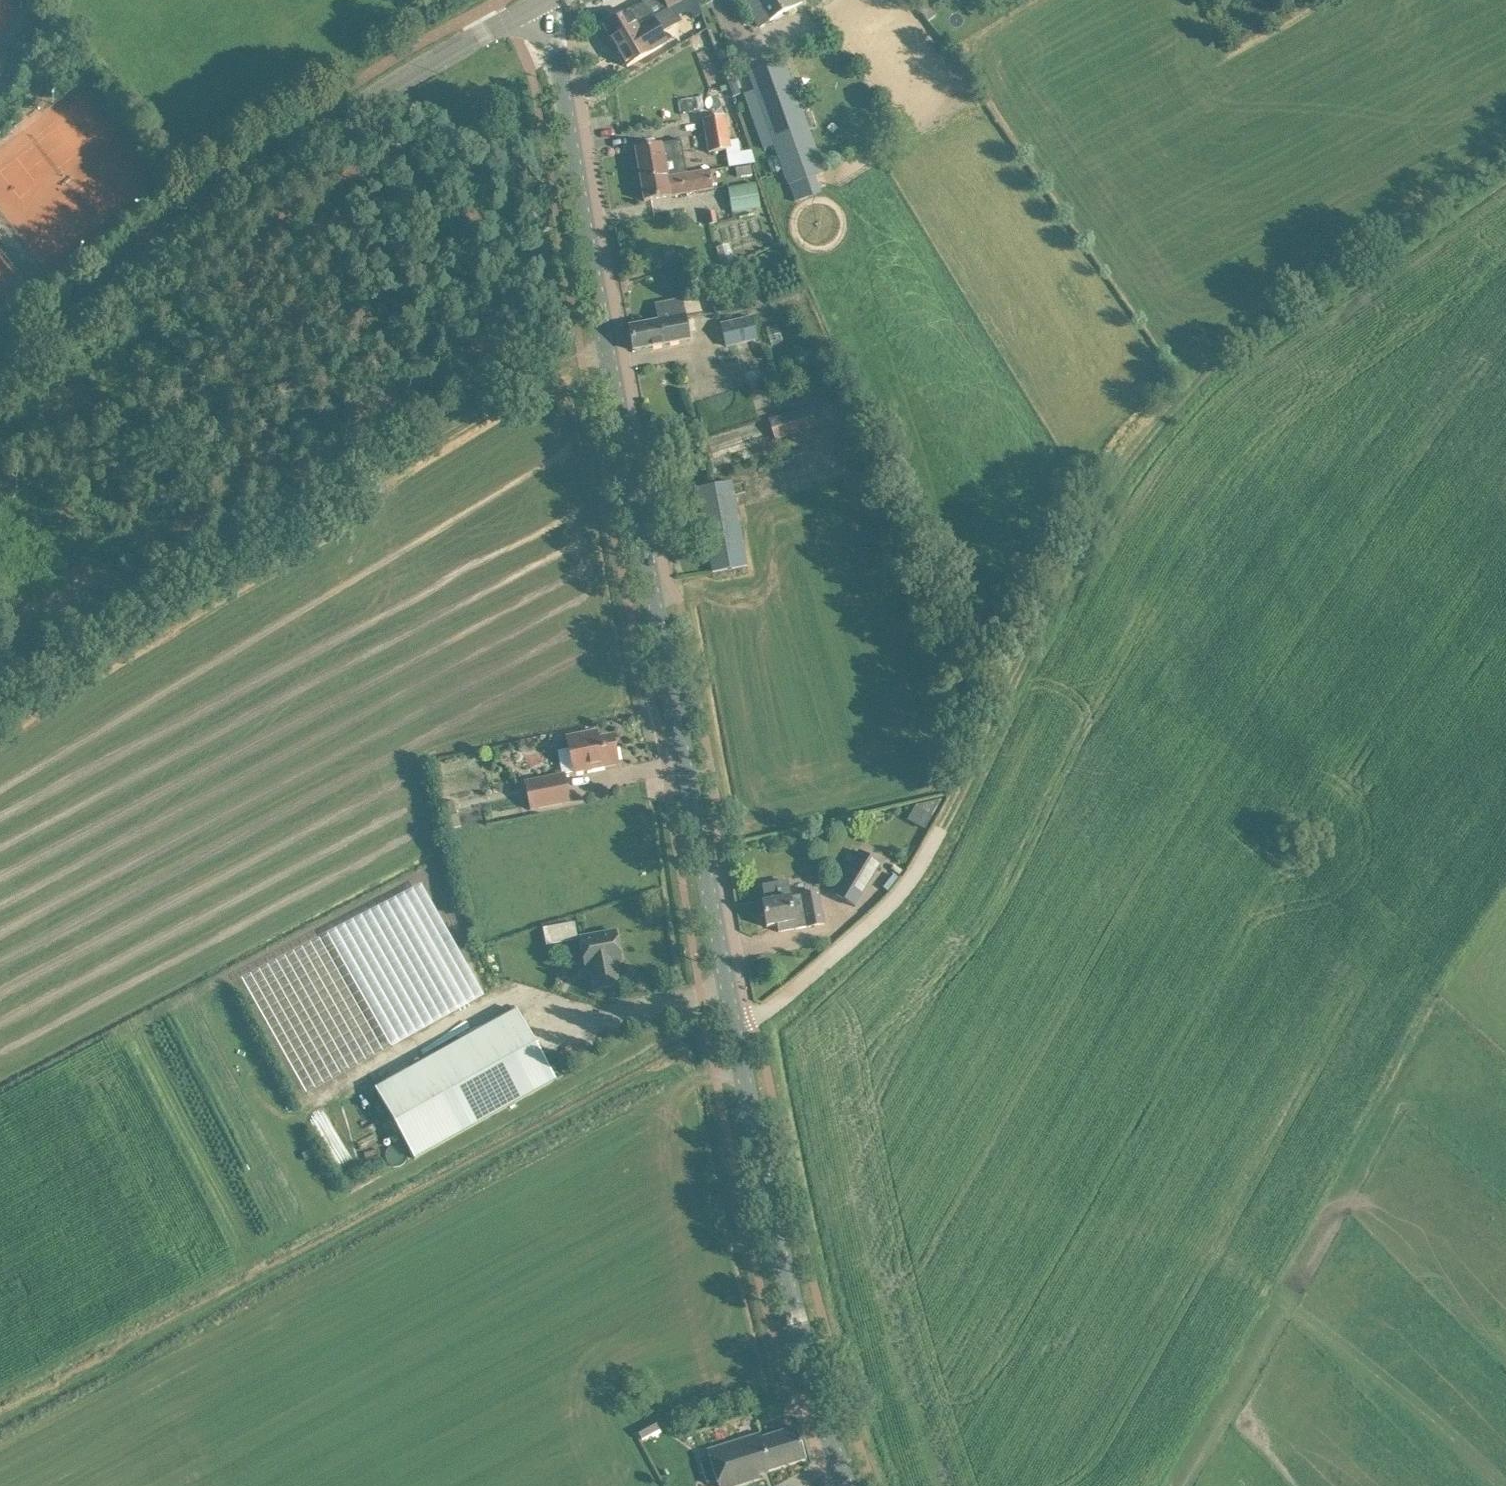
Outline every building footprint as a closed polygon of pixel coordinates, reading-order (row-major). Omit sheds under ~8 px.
[(671,7),(676,16),(685,10),(691,12),(695,18),(702,14),(696,0),(684,0),(671,7)] [(760,27),(803,2),(802,0),(743,0),(760,27)] [(626,31),(647,19),(651,16),(643,3),(627,11),(603,26),(618,52),(633,43),(626,31)] [(680,23),(671,7),(671,6),(667,8),(654,16),(654,15),(651,16),(647,19),(626,31),(633,43),(618,52),(616,53),(618,52),(621,57),(619,58),(623,66),(626,65),(627,67),(652,52),(652,51),(668,42),(662,32),(680,23)] [(718,46),(705,51),(710,65),(723,60),(718,46)] [(748,74),(788,187),(834,170),(806,92),(797,95),(784,61),(748,74)] [(703,120),(709,153),(727,150),(729,167),(754,163),(752,150),(742,152),(739,140),(731,141),(727,115),(703,120)] [(641,182),(652,180),(666,177),(686,173),(681,141),(661,144),(635,148),(641,182)] [(736,169),(737,175),(752,172),(751,166),(736,169)] [(666,177),(652,180),(641,182),(644,201),(670,197),(669,196),(713,188),(710,171),(666,178),(666,177)] [(733,214),(760,208),(756,185),(728,190),(733,214)] [(719,269),(735,265),(731,246),(715,249),(719,269)] [(634,351),(690,340),(682,299),(656,304),(659,320),(629,326),(634,351)] [(726,347),(758,340),(753,318),(721,325),(726,347)] [(695,403),(718,471),(778,451),(771,433),(775,432),(777,439),(815,427),(815,426),(846,415),(840,397),(771,419),(770,417),(760,420),(748,386),(695,403)] [(712,572),(747,566),(731,481),(697,488),(712,572)] [(596,731),(566,737),(574,773),(618,764),(612,736),(597,739),(596,731)] [(525,782),(531,810),(570,802),(564,774),(525,782)] [(922,811),(939,821),(946,808),(929,799),(922,811)] [(880,865),(859,852),(834,894),(854,906),(880,865)] [(808,927),(823,924),(818,891),(790,897),(787,881),(763,886),(763,885),(762,885),(765,902),(763,902),(762,902),(763,905),(759,906),(761,916),(765,915),(767,927),(768,927),(777,925),(778,932),(796,929),(795,928),(807,926),(808,927)] [(371,905),(284,942),(289,946),(336,946),(341,956),(371,943),(382,969),(363,969),(360,973),(351,953),(351,995),(358,995),(372,1027),(340,1041),(335,1031),(311,1064),(317,1079),(428,1031),(447,1006),(444,999),(438,999),(457,973),(457,958),(422,932),(422,930),(391,943),(391,919),(371,905)] [(576,922),(543,928),(546,944),(579,938),(576,922)] [(615,931),(579,938),(585,969),(590,968),(594,990),(619,985),(615,963),(621,962),(615,931)] [(375,1089),(414,1159),(555,1080),(516,1010),(375,1089)] [(589,1046),(605,1040),(601,1031),(585,1037),(589,1046)] [(239,1040),(222,1046),(224,1054),(241,1049),(239,1040)] [(379,1104),(346,1117),(352,1132),(385,1118),(379,1104)] [(372,1179),(394,1169),(390,1160),(368,1170),(372,1179)] [(718,1485),(733,1485),(759,1478),(758,1474),(806,1459),(796,1427),(762,1438),(760,1433),(707,1450),(718,1485)]
